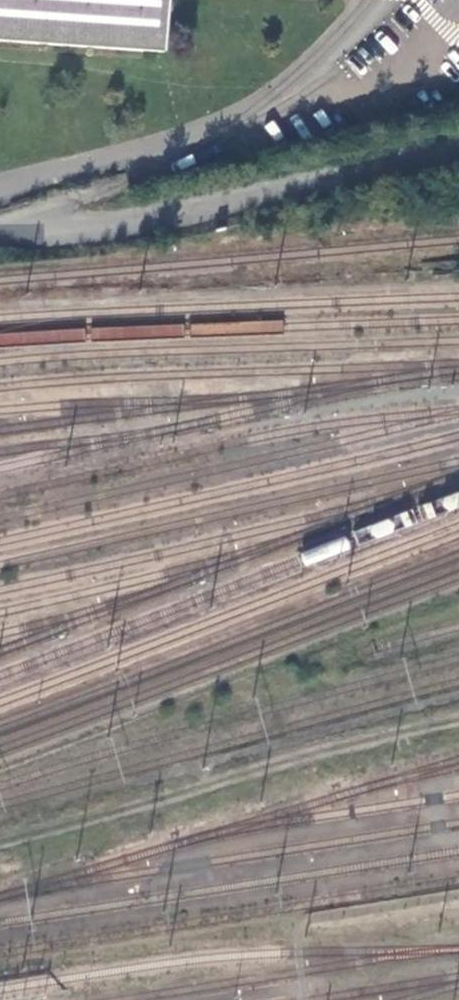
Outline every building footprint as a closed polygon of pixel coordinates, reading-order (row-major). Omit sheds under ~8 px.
[(164,53),(167,0),(0,0),(0,41),(164,53)]
